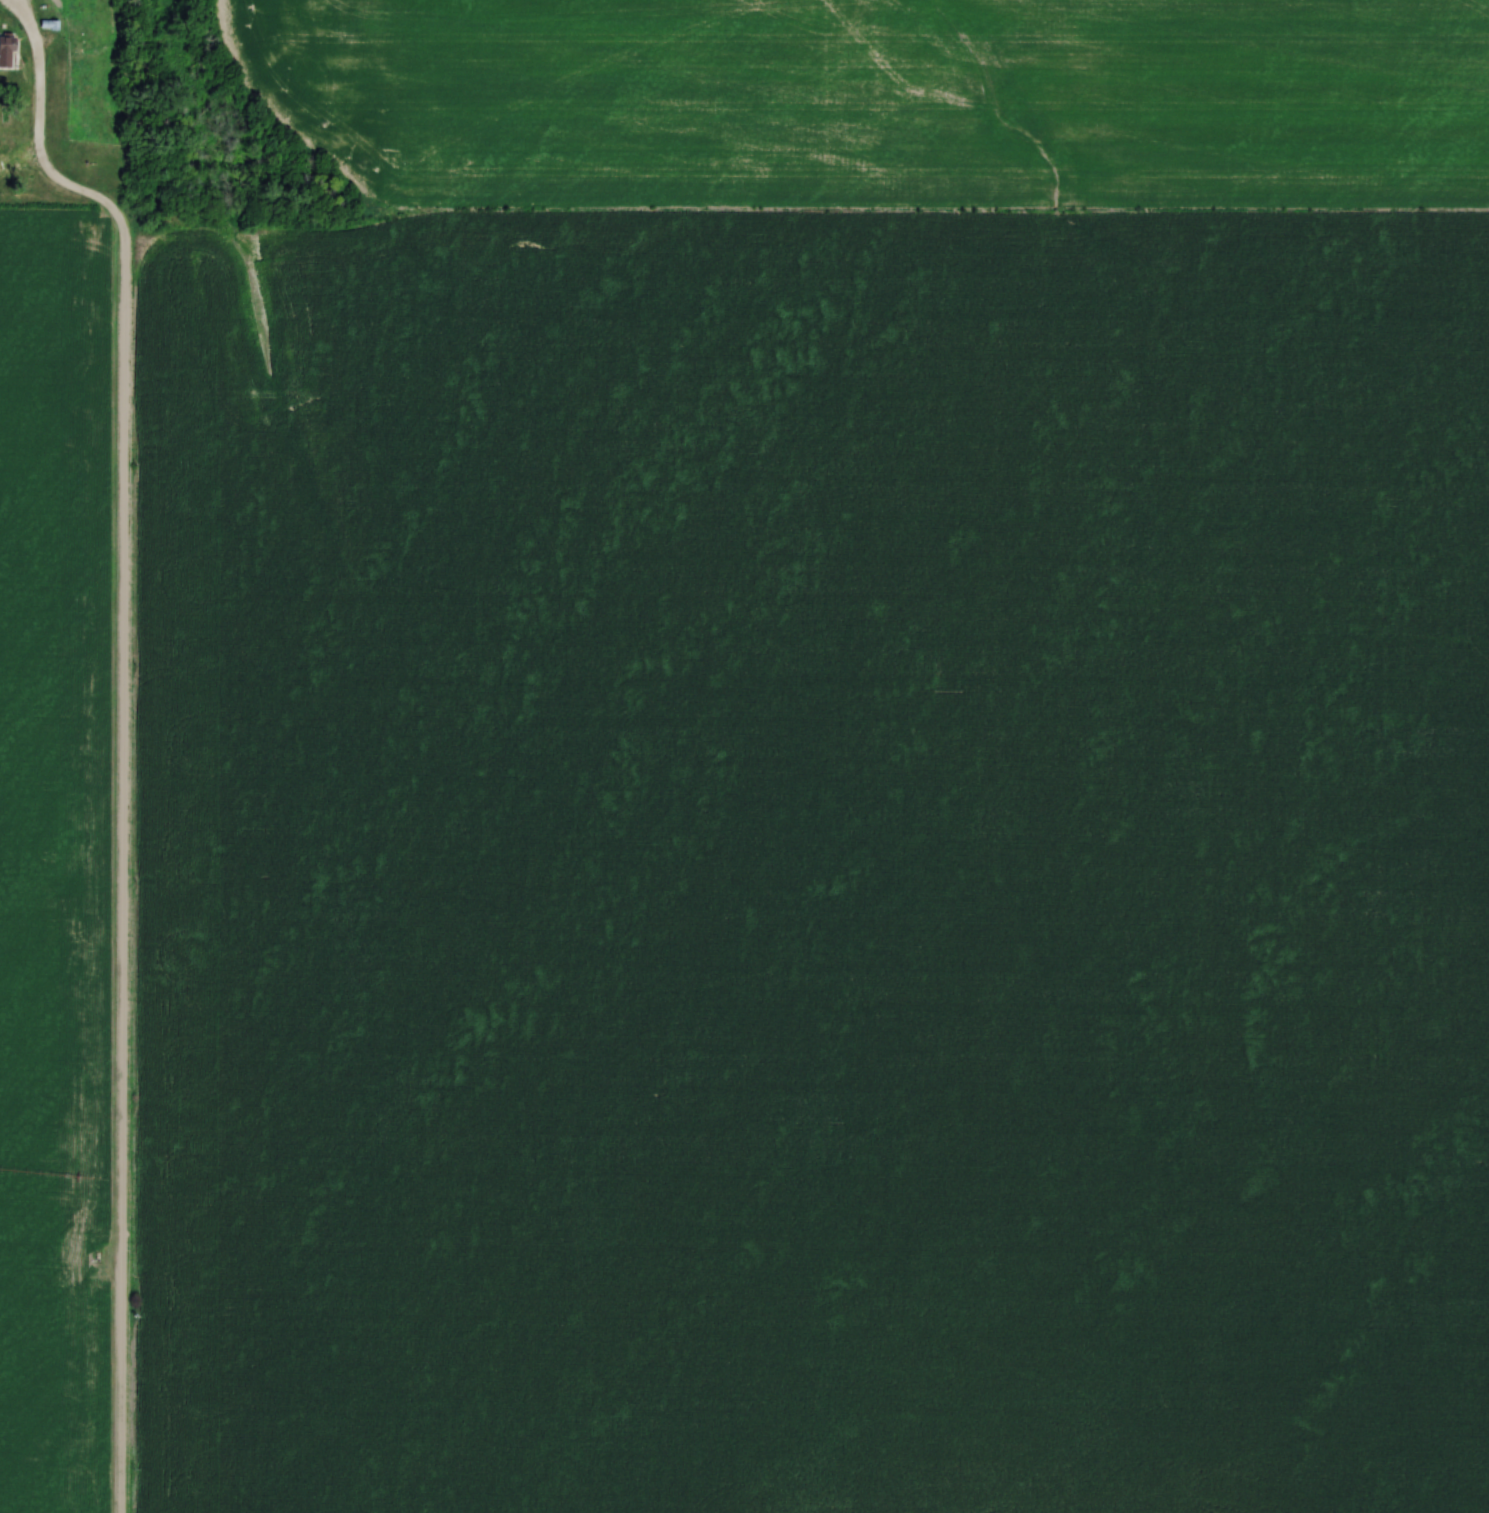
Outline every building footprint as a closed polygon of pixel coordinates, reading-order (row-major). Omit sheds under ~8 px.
[(10,40),(0,40),(0,68),(10,68),(10,40)]
